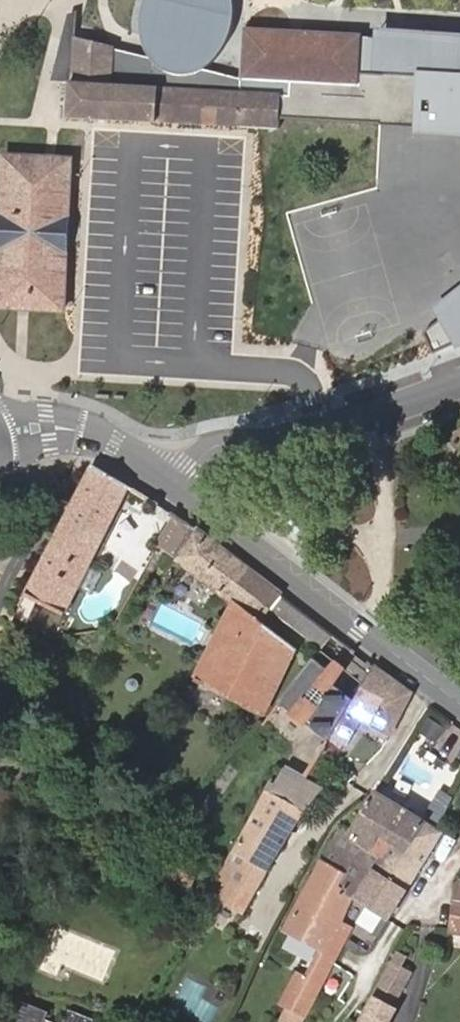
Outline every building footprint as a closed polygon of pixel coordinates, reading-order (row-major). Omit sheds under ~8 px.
[(145,6),(143,13),(143,21),(144,31),(145,41),(149,49),(154,59),(116,45),(75,36),(79,12),(69,18),(56,79),(71,80),(68,117),(260,127),(281,127),(281,113),(282,93),(242,89),(242,79),(205,67),(215,56),(221,49),(226,41),(230,33),(233,23),(234,15),(235,5),(234,0),(147,0),(145,6)] [(363,34),(244,27),(242,77),(293,80),(292,93),(282,93),(281,113),(295,115),(420,124),(421,129),(459,131),(459,38),(425,36),(425,39),(424,75),(361,72),(363,36),(363,34)] [(425,39),(363,36),(361,72),(424,75),(425,39)] [(66,311),(70,246),(71,225),(73,190),(73,178),(74,157),(2,153),(0,197),(0,308),(66,311)] [(439,305),(444,317),(456,345),(459,343),(459,289),(439,305)] [(456,345),(444,317),(424,333),(428,343),(434,355),(456,345)] [(128,486),(91,468),(26,596),(65,615),(128,486)] [(194,526),(174,514),(156,544),(177,557),(175,560),(231,606),(195,677),(263,714),(285,671),(294,676),(306,654),(262,621),(270,610),(320,648),(332,633),(194,526)] [(333,670),(316,657),(275,710),(325,749),(330,741),(356,698),(327,677),(333,670)] [(411,693),(375,666),(356,698),(330,741),(341,748),(343,743),(346,745),(360,721),(389,734),(411,693)] [(438,740),(446,727),(430,717),(421,731),(438,740)] [(304,810),(320,785),(307,778),(285,767),(275,786),(270,783),(266,790),(304,810)] [(437,811),(449,790),(438,783),(425,804),(437,811)] [(266,790),(213,891),(210,896),(243,913),(267,869),(304,810),(266,790)] [(422,818),(376,790),(348,835),(384,858),(394,864),(422,818)] [(442,831),(437,828),(422,818),(394,864),(384,858),(378,867),(407,889),(442,831)] [(384,858),(348,835),(338,831),(321,859),(355,879),(348,893),(352,897),(390,918),(407,889),(378,867),(384,858)] [(355,879),(321,859),(283,930),(320,951),(303,983),(298,980),(282,1009),(302,1019),(350,924),(342,920),(352,897),(348,893),(355,879)] [(459,934),(459,870),(459,871),(449,933),(459,934)] [(396,952),(359,1021),(390,1021),(397,1008),(395,1005),(412,971),(401,965),(406,957),(396,952)] [(45,1019),(48,1012),(22,1002),(14,1021),(54,1021),(45,1019)] [(94,1020),(70,1010),(64,1021),(93,1021),(94,1020)]
